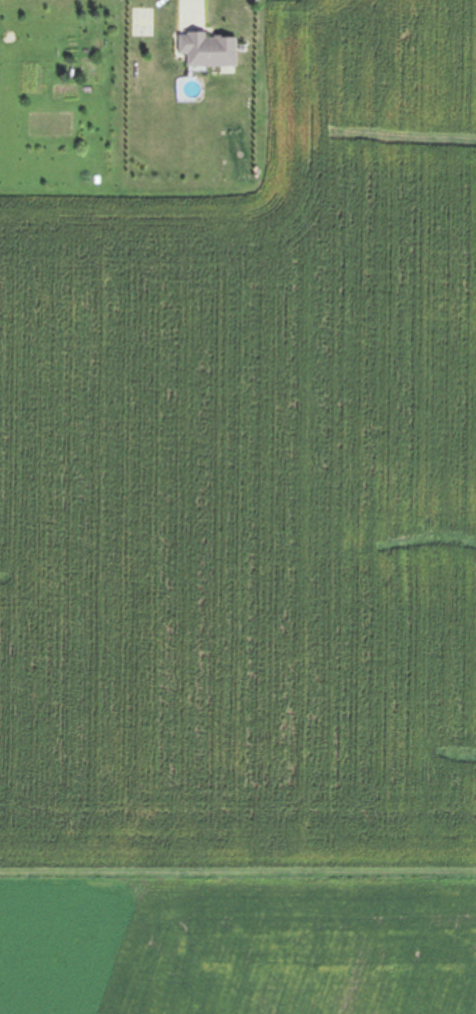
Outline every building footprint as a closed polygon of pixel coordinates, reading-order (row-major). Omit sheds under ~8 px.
[(185,67),(234,66),(233,34),(175,36),(176,56),(184,56),(185,67)]
